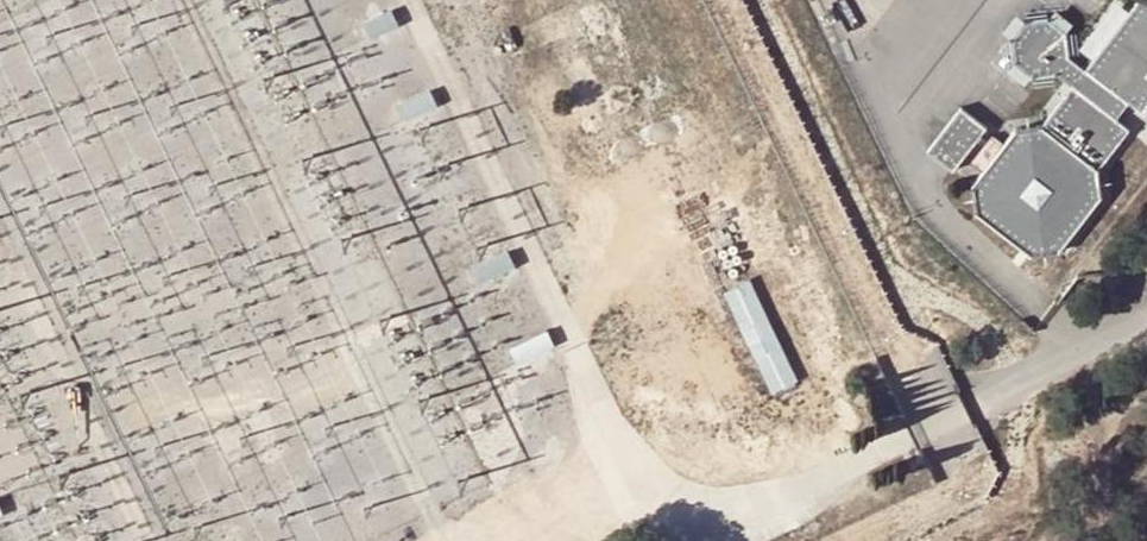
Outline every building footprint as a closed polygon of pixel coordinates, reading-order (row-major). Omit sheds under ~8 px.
[(1031,257),(1064,255),(1111,201),(1110,166),(1146,121),(1146,0),(1136,0),(1087,64),(1072,86),(1045,123),(1014,125),(1007,134),(975,180),(977,210),(1031,257)] [(403,24),(394,11),(367,25),(374,39),(403,24)] [(1057,74),(1072,86),(1087,64),(1067,49),(1069,27),(1049,14),(1026,15),(1011,35),(1014,63),(1035,75),(1057,74)] [(440,105),(432,91),(401,106),(408,120),(440,105)] [(936,154),(960,170),(992,123),(969,107),(936,154)] [(960,170),(975,180),(1007,134),(992,123),(960,170)] [(517,265),(510,251),(476,268),(484,282),(517,265)] [(776,390),(802,378),(755,277),(730,288),(776,390)] [(555,346),(549,332),(515,347),(522,362),(555,346)]
